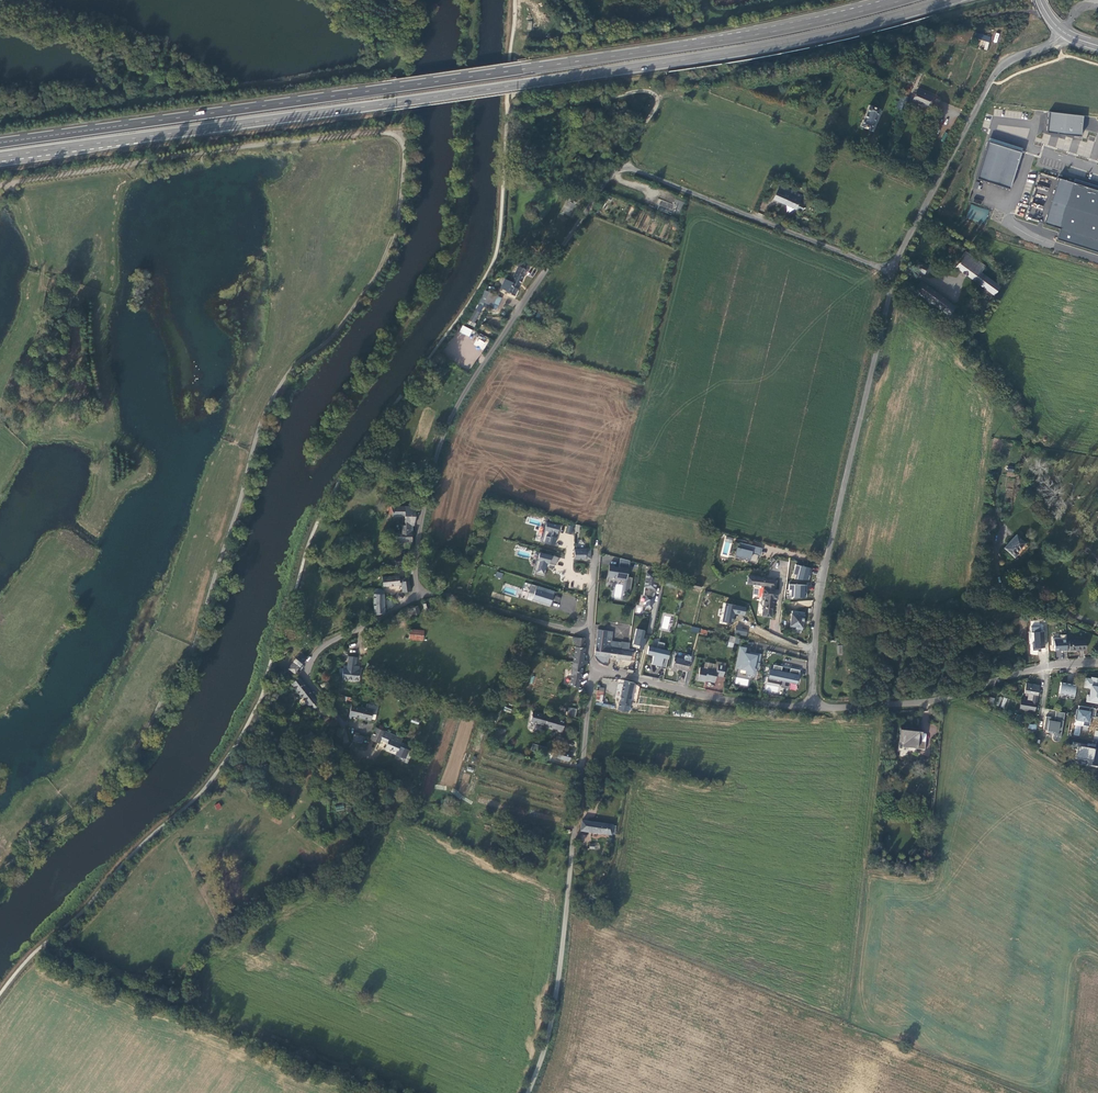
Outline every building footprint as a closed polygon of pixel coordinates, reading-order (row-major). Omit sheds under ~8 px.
[(979,33),(976,47),(987,50),(990,36),(979,33)] [(913,101),(918,103),(928,106),(931,97),(917,92),(913,101)] [(902,95),(897,108),(904,111),(905,107),(909,97),(902,95)] [(868,130),(870,130),(879,109),(869,105),(860,126),(862,128),(862,130),(867,132),(868,130)] [(1081,120),(1042,115),(1038,134),(1055,137),(1077,139),(1081,120)] [(987,141),(977,176),(1009,186),(1020,150),(987,141)] [(1058,177),(1045,221),(1060,226),(1057,237),(1097,250),(1097,189),(1058,177)] [(800,202),(803,196),(787,188),(782,198),(779,196),(777,201),(796,210),(797,209),(802,212),(805,205),(800,202)] [(563,212),(570,215),(575,204),(568,201),(563,212)] [(1029,219),(1041,220),(1042,204),(1030,203),(1029,219)] [(970,205),(966,219),(985,224),(988,209),(970,205)] [(956,267),(995,295),(1001,287),(981,272),(985,266),(966,252),(956,267)] [(506,292),(514,296),(526,271),(528,271),(531,265),(519,259),(516,266),(518,267),(511,282),(505,279),(501,289),(507,291),(506,292)] [(932,267),(919,262),(918,265),(916,263),(915,263),(913,264),(913,266),(914,268),(917,268),(915,272),(925,276),(925,274),(929,276),(932,267)] [(921,282),(915,291),(950,316),(956,307),(921,282)] [(491,308),(496,310),(502,298),(489,293),(484,303),(492,306),(491,308)] [(472,308),(467,318),(474,322),(480,313),(472,308)] [(535,319),(541,322),(542,318),(545,320),(547,315),(542,312),(538,311),(535,319)] [(474,322),(467,318),(464,322),(474,327),(476,324),(474,322)] [(459,332),(469,337),(472,330),(462,325),(459,332)] [(484,348),(489,338),(485,336),(480,346),(484,348)] [(391,506),(392,514),(392,517),(403,516),(402,531),(412,531),(412,526),(414,526),(415,517),(415,507),(391,506)] [(570,525),(548,521),(547,528),(568,532),(570,525)] [(412,531),(402,531),(402,533),(391,534),(392,542),(395,542),(412,542),(413,531),(412,531)] [(1025,543),(1016,535),(1004,548),(1014,557),(1018,553),(1017,552),(1025,543)] [(761,548),(738,542),(737,548),(738,548),(736,556),(750,559),(749,561),(756,563),(758,553),(760,553),(761,548)] [(575,549),(574,559),(586,559),(590,559),(590,550),(586,550),(586,549),(575,549)] [(558,566),(554,566),(553,572),(567,573),(568,557),(568,552),(560,551),(560,556),(559,556),(558,561),(558,566)] [(404,564),(403,557),(395,558),(396,563),(395,563),(394,564),(394,565),(394,566),(395,567),(396,567),(397,567),(398,566),(398,565),(404,564)] [(630,592),(632,577),(627,577),(630,561),(620,558),(619,568),(614,567),(614,566),(609,565),(607,576),(626,579),(624,591),(630,592)] [(809,581),(812,568),(796,565),(793,578),(809,581)] [(394,576),(382,578),(383,587),(400,585),(398,572),(394,573),(394,576)] [(647,573),(643,607),(653,608),(657,574),(647,573)] [(763,588),(762,597),(765,597),(762,616),(771,617),(774,598),(777,599),(778,590),(775,590),(775,587),(776,587),(776,580),(748,577),(747,584),(766,586),(766,588),(763,588)] [(409,581),(401,582),(402,592),(411,591),(409,581)] [(555,592),(531,584),(529,592),(534,594),(532,601),(556,609),(558,602),(552,599),(555,592)] [(807,585),(789,584),(788,598),(806,598),(807,585)] [(374,615),(384,613),(384,589),(374,589),(374,615)] [(732,624),(735,613),(745,616),(747,607),(727,603),(722,622),(732,624)] [(420,613),(418,606),(411,608),(412,615),(420,613)] [(792,611),(790,626),(796,627),(796,629),(803,629),(805,612),(792,611)] [(615,625),(615,638),(620,638),(621,635),(629,635),(629,625),(615,625)] [(736,625),(735,635),(747,636),(748,629),(742,629),(742,625),(736,625)] [(1039,627),(1031,627),(1031,632),(1033,632),(1034,643),(1032,643),(1032,650),(1041,650),(1040,648),(1044,648),(1043,631),(1040,632),(1039,627)] [(409,639),(423,640),(424,630),(410,629),(409,639)] [(620,647),(621,642),(611,641),(610,641),(610,642),(606,641),(607,631),(598,629),(594,655),(609,657),(610,648),(609,648),(609,646),(620,648),(620,647)] [(1066,634),(1060,634),(1060,637),(1053,638),(1053,645),(1054,645),(1054,651),(1062,651),(1062,653),(1067,652),(1066,634)] [(573,662),(583,664),(587,664),(587,661),(583,660),(585,648),(584,648),(585,639),(573,637),(572,641),(576,642),(573,662)] [(1070,650),(1085,649),(1084,640),(1069,641),(1070,650)] [(657,662),(656,665),(656,667),(665,669),(670,651),(663,650),(665,643),(658,642),(657,648),(653,647),(648,646),(647,654),(653,655),(652,661),(657,662)] [(755,675),(756,669),(758,670),(760,663),(759,663),(760,655),(750,653),(750,654),(746,653),(747,648),(740,647),(736,668),(747,670),(746,673),(755,675)] [(617,659),(618,649),(610,648),(609,657),(617,659)] [(617,659),(619,659),(630,661),(638,662),(639,655),(635,655),(635,652),(631,651),(628,651),(618,649),(617,659)] [(290,670),(295,673),(306,659),(300,654),(293,663),(295,664),(290,670)] [(674,657),(672,667),(687,671),(691,656),(686,655),(684,659),(674,657)] [(347,669),(343,668),(342,679),(358,681),(360,670),(358,670),(359,666),(355,666),(357,657),(349,656),(348,664),(349,664),(349,667),(347,667),(347,669)] [(583,664),(573,662),(572,662),(571,676),(570,686),(578,687),(580,678),(581,678),(583,664)] [(707,668),(704,668),(700,667),(698,673),(697,673),(696,680),(705,681),(705,680),(709,681),(712,681),(714,679),(715,677),(716,675),(723,676),(725,666),(718,664),(717,669),(707,667),(707,668)] [(782,667),(774,665),(773,669),(770,669),(768,678),(797,684),(800,670),(790,668),(789,673),(781,671),(782,667)] [(1091,677),(1091,679),(1085,678),(1084,687),(1090,688),(1089,695),(1087,695),(1086,701),(1097,703),(1097,678),(1091,677)] [(317,701),(313,697),(299,679),(291,685),(302,698),(300,700),(299,701),(299,703),(301,705),(302,706),(304,705),(306,704),(309,707),(310,707),(314,712),(321,707),(317,701)] [(618,710),(628,712),(634,683),(624,680),(618,710)] [(1076,683),(1071,682),(1071,684),(1060,682),(1058,693),(1069,695),(1068,698),(1073,699),(1076,683)] [(1019,708),(1035,710),(1039,685),(1026,683),(1024,693),(1033,694),(1032,701),(1021,699),(1019,708)] [(606,707),(607,705),(601,703),(604,688),(599,687),(598,691),(597,690),(596,694),(597,694),(596,704),(606,707)] [(1004,697),(1000,706),(1006,709),(1010,700),(1004,697)] [(351,705),(349,715),(352,715),(371,720),(372,714),(376,714),(378,707),(366,704),(365,709),(351,705)] [(1095,717),(1096,709),(1078,705),(1077,709),(1076,709),(1075,719),(1083,721),(1083,725),(1089,726),(1091,716),(1095,717)] [(568,707),(567,715),(575,717),(577,709),(568,707)] [(1056,711),(1054,721),(1057,722),(1057,719),(1058,719),(1058,717),(1064,717),(1065,713),(1056,711)] [(561,720),(554,718),(532,712),(530,721),(544,725),(544,726),(558,729),(560,730),(561,726),(563,727),(565,721),(561,720)] [(1057,722),(1054,721),(1051,721),(1051,717),(1045,716),(1043,729),(1047,730),(1047,732),(1053,733),(1052,737),(1052,738),(1053,739),(1053,740),(1054,741),(1055,741),(1056,741),(1057,741),(1058,741),(1059,740),(1060,740),(1060,739),(1060,738),(1064,717),(1058,717),(1058,719),(1057,719),(1057,722)] [(380,739),(384,731),(382,730),(383,726),(380,725),(378,729),(376,727),(371,739),(379,743),(380,739)] [(920,742),(921,731),(899,729),(898,749),(902,750),(902,751),(906,751),(906,748),(925,750),(925,742),(920,742)] [(403,739),(384,731),(380,739),(387,742),(386,746),(397,751),(396,754),(405,757),(409,747),(409,746),(401,743),(403,739)] [(315,736),(311,732),(307,735),(306,734),(303,736),(306,740),(309,738),(310,739),(312,737),(312,738),(315,736)] [(359,735),(359,734),(354,733),(352,741),(361,744),(363,736),(359,735)] [(1085,748),(1085,747),(1085,745),(1073,743),(1072,749),(1076,750),(1075,759),(1088,761),(1087,765),(1097,767),(1097,751),(1085,748)] [(544,753),(546,747),(534,744),(532,750),(544,753)] [(569,761),(572,751),(570,750),(569,753),(561,750),(560,751),(556,750),(554,757),(569,761)] [(611,835),(613,826),(613,825),(581,821),(580,832),(611,835)]
